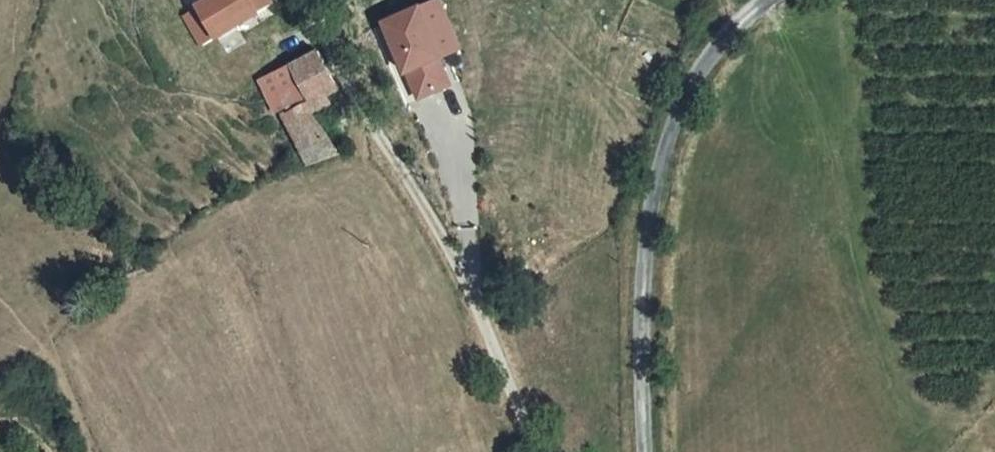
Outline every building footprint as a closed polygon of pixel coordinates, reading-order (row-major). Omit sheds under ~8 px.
[(199,10),(213,37),(216,42),(266,15),(262,9),(257,0),(206,0),(196,6),(199,10)] [(262,9),(275,2),(274,0),(257,0),(262,9)] [(441,0),(386,23),(407,73),(408,73),(419,99),(452,86),(441,59),(462,50),(441,0)] [(199,10),(186,17),(201,44),(213,37),(199,10)] [(295,66),(313,105),(340,92),(322,53),(295,66)] [(313,105),(295,66),(261,82),(279,120),(285,118),(313,105)] [(335,150),(313,105),(285,118),(307,163),(335,150)]
